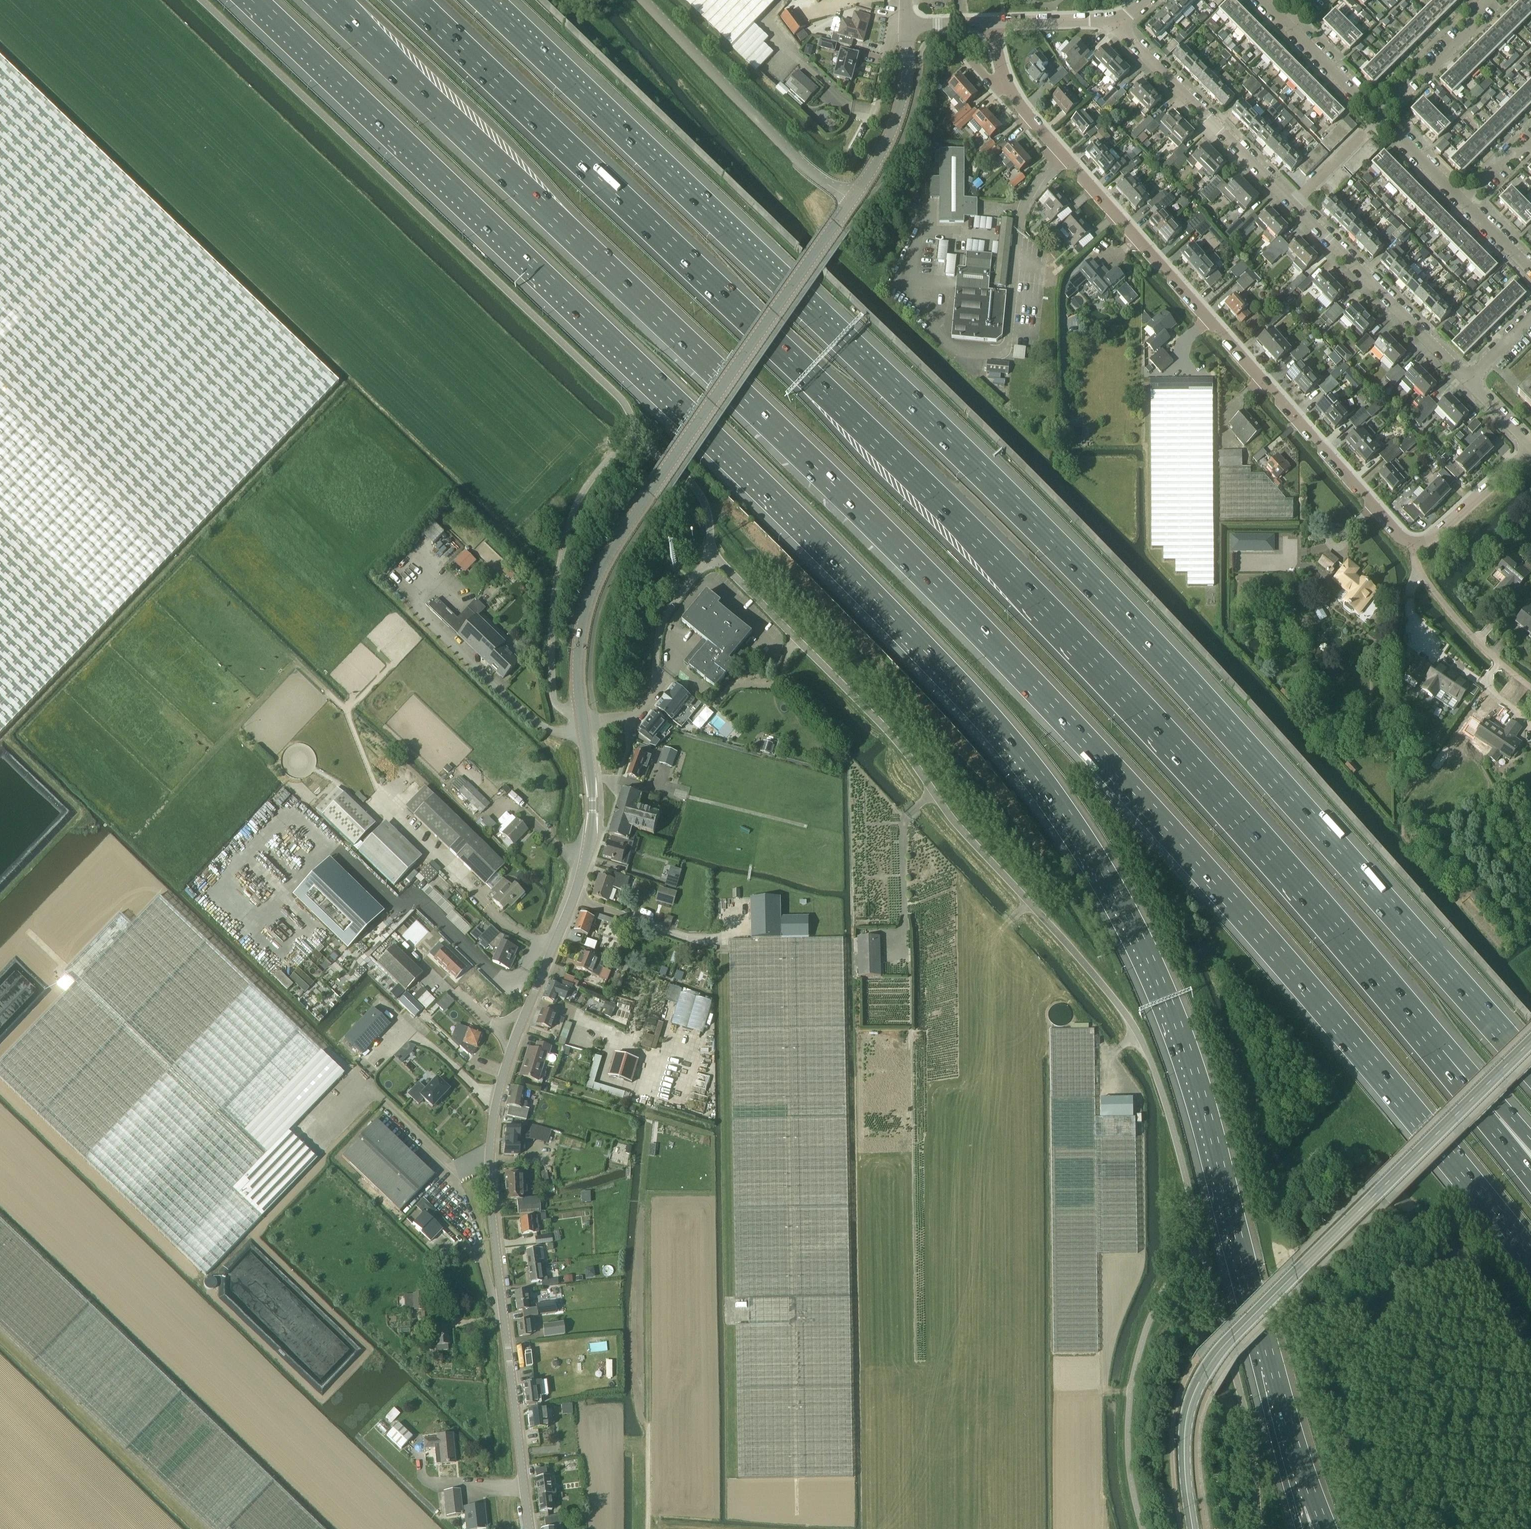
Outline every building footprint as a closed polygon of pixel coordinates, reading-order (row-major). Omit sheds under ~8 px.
[(757,71),(774,54),(764,44),(769,39),(754,25),(774,5),(769,0),(770,0),(683,0),(757,71)] [(1184,0),(1176,0),(1172,5),(1182,15),(1191,7),(1184,0)] [(1240,8),(1232,0),(1231,0),(1219,11),(1228,20),(1240,8)] [(1410,4),(1407,0),(1406,0),(1399,6),(1404,10),(1410,4)] [(1445,0),(1436,0),(1432,4),(1444,16),(1452,8),(1445,0)] [(1519,5),(1530,16),(1530,0),(1524,0),(1519,5)] [(1444,16),(1432,4),(1423,13),(1435,25),(1444,16)] [(1182,15),(1172,5),(1163,13),(1173,24),(1182,15)] [(1530,16),(1519,5),(1510,13),(1522,25),(1530,16)] [(1362,10),(1358,6),(1352,12),(1356,16),(1362,10)] [(1237,29),(1249,17),(1240,8),(1228,20),(1237,29)] [(806,27),(792,10),(781,18),(794,36),(806,27)] [(1332,32),(1344,20),(1335,11),(1324,23),(1332,32)] [(863,42),(870,17),(855,13),(852,23),(842,20),(838,35),(833,34),(831,42),(851,47),(853,40),(863,42)] [(1173,24),(1163,13),(1155,22),(1165,32),(1173,24)] [(1435,25),(1423,13),(1415,22),(1426,33),(1435,25)] [(1522,25),(1510,13),(1501,22),(1513,34),(1522,25)] [(1371,19),(1367,15),(1363,18),(1368,23),(1371,19)] [(1246,38),(1257,26),(1249,17),(1237,29),(1246,38)] [(1386,28),(1392,21),(1388,17),(1382,24),(1386,28)] [(1341,41),(1353,29),(1344,20),(1332,32),(1341,41)] [(1209,29),(1213,24),(1210,21),(1205,25),(1209,29)] [(1165,32),(1155,22),(1146,30),(1156,41),(1165,32)] [(1426,33),(1415,22),(1406,30),(1418,42),(1426,33)] [(1513,34),(1501,22),(1493,31),(1504,42),(1513,34)] [(1188,38),(1195,30),(1191,25),(1183,33),(1188,38)] [(1254,47),(1266,35),(1257,26),(1246,38),(1254,47)] [(809,27),(802,32),(808,39),(814,34),(809,27)] [(1379,27),(1374,32),(1378,36),(1382,31),(1379,27)] [(1350,50),(1362,38),(1353,29),(1341,41),(1350,50)] [(1418,42),(1406,30),(1397,39),(1409,51),(1418,42)] [(1223,31),(1217,36),(1223,42),(1228,36),(1223,31)] [(1504,42),(1493,31),(1484,39),(1495,51),(1504,42)] [(800,35),(796,38),(800,44),(804,41),(800,35)] [(1263,55),(1275,43),(1266,35),(1254,47),(1263,55)] [(1371,36),(1367,40),(1371,45),(1375,40),(1371,36)] [(1227,47),(1231,42),(1232,41),(1229,38),(1223,43),(1227,47)] [(1409,51),(1397,39),(1388,47),(1400,59),(1409,51)] [(1495,51),(1484,39),(1475,48),(1487,60),(1495,51)] [(834,51),(836,44),(821,40),(819,47),(834,51)] [(1076,58),(1085,49),(1080,45),(1081,44),(1078,41),(1077,42),(1076,41),(1062,55),(1069,61),(1066,64),(1072,70),(1080,62),(1076,58)] [(1167,59),(1178,47),(1173,41),(1161,53),(1167,59)] [(1192,56),(1186,50),(1190,46),(1187,43),(1173,58),(1182,67),(1192,56)] [(1272,64),(1284,52),(1275,43),(1263,55),(1272,64)] [(1368,50),(1363,45),(1357,50),(1363,55),(1368,50)] [(1235,55),(1240,51),(1236,47),(1232,52),(1235,55)] [(1400,59),(1388,47),(1380,56),(1391,68),(1400,59)] [(1118,60),(1106,48),(1092,62),(1097,68),(1100,65),(1106,71),(1118,60)] [(1487,60),(1475,48),(1467,56),(1478,68),(1487,60)] [(851,82),(858,56),(841,52),(834,78),(851,82)] [(1280,73),(1292,61),(1284,52),(1272,64),(1280,73)] [(1356,53),(1351,57),(1356,62),(1360,57),(1356,53)] [(1224,59),(1218,64),(1222,67),(1227,62),(1231,57),(1228,54),(1224,59)] [(1510,66),(1518,58),(1514,54),(1506,62),(1510,66)] [(1042,69),(1048,64),(1040,55),(1026,68),(1026,71),(1037,84),(1040,80),(1043,83),(1049,78),(1042,69)] [(1190,75),(1201,65),(1192,56),(1182,67),(1190,75)] [(1391,68),(1380,56),(1371,65),(1382,77),(1391,68)] [(1478,68),(1467,56),(1458,65),(1469,77),(1478,68)] [(338,382),(0,58),(0,734),(338,382)] [(1076,75),(1089,63),(1084,59),(1072,71),(1076,75)] [(1115,86),(1129,72),(1118,60),(1106,71),(1112,77),(1109,80),(1115,86)] [(1289,81),(1301,69),(1292,61),(1280,73),(1289,81)] [(1237,62),(1232,67),(1237,72),(1241,76),(1245,71),(1242,68),(1237,62)] [(1506,71),(1510,66),(1506,62),(1502,66),(1506,71)] [(1199,84),(1209,73),(1201,65),(1190,75),(1199,84)] [(1382,77),(1371,65),(1362,74),(1374,85),(1382,77)] [(1469,77),(1458,65),(1449,74),(1461,86),(1469,77)] [(1298,90),(1310,78),(1301,69),(1289,81),(1298,90)] [(1063,70),(1050,81),(1054,87),(1068,75),(1063,70)] [(1496,81),(1501,76),(1497,71),(1492,76),(1496,81)] [(817,90),(798,73),(787,85),(805,103),(817,90)] [(1207,92),(1218,82),(1209,73),(1199,84),(1207,92)] [(1461,86),(1449,74),(1440,83),(1452,95),(1461,86)] [(1514,78),(1510,74),(1506,78),(1510,82),(1514,78)] [(957,96),(968,86),(960,77),(949,87),(957,96)] [(1247,92),(1257,83),(1252,78),(1243,87),(1247,92)] [(1306,99),(1318,87),(1310,78),(1298,90),(1306,99)] [(1479,87),(1481,89),(1484,93),(1493,83),(1488,78),(1479,87)] [(1216,101),(1229,88),(1220,79),(1218,82),(1207,92),(1216,101)] [(1084,81),(1080,84),(1085,89),(1089,86),(1084,81)] [(1139,105),(1152,92),(1143,83),(1126,99),(1130,103),(1134,100),(1139,105)] [(1252,97),(1261,87),(1257,83),(1247,92),(1252,97)] [(1529,84),(1520,93),(1530,104),(1530,87),(1529,84)] [(967,107),(966,105),(977,96),(968,86),(957,96),(953,100),(958,105),(954,109),(958,114),(950,121),(954,126),(972,111),(968,106),(967,107)] [(1235,99),(1229,93),(1234,89),(1231,86),(1229,88),(1216,101),(1224,110),(1235,99)] [(1080,104),(1065,87),(1052,99),(1066,116),(1080,104)] [(1315,107),(1327,96),(1318,87),(1306,99),(1315,107)] [(1445,96),(1436,87),(1433,91),(1441,100),(1445,96)] [(1102,101),(1098,104),(1103,109),(1106,105),(1118,93),(1114,89),(1102,101)] [(1117,103),(1126,94),(1121,90),(1118,93),(1106,105),(1103,109),(1106,111),(1115,101),(1117,103)] [(1264,91),(1257,98),(1260,101),(1267,94),(1264,91)] [(1288,100),(1279,91),(1275,95),(1283,104),(1288,100)] [(1144,117),(1161,101),(1152,92),(1139,105),(1144,110),(1140,113),(1144,117)] [(1520,93),(1511,102),(1523,114),(1530,105),(1530,104),(1520,93)] [(1323,116),(1335,104),(1327,96),(1315,107),(1323,116)] [(1488,96),(1480,104),(1483,107),(1491,99),(1488,96)] [(1420,121),(1432,109),(1423,100),(1412,112),(1420,121)] [(1523,114),(1511,102),(1503,111),(1514,122),(1523,114)] [(938,103),(933,107),(937,112),(942,107),(938,103)] [(1241,122),(1251,112),(1242,103),(1232,113),(1241,122)] [(1285,111),(1277,103),(1272,107),(1280,115),(1285,111)] [(1332,125),(1344,113),(1335,104),(1323,116),(1332,125)] [(1459,109),(1455,105),(1451,109),(1455,114),(1459,109)] [(1429,130),(1441,118),(1432,109),(1420,121),(1429,130)] [(978,133),(982,130),(993,120),(984,111),(970,124),(978,133)] [(1514,122),(1503,111),(1494,119),(1506,131),(1514,122)] [(1249,130),(1259,120),(1251,112),(1241,122),(1249,130)] [(1305,117),(1300,112),(1296,117),(1301,121),(1305,117)] [(1094,126),(1082,113),(1072,122),(1084,135),(1094,126)] [(1172,136),(1184,124),(1173,113),(1161,125),(1172,136)] [(1465,125),(1474,117),(1470,113),(1461,121),(1465,125)] [(960,129),(972,119),(968,114),(956,125),(960,129)] [(1102,129),(1111,121),(1106,116),(1094,126),(1099,131),(1102,129)] [(1145,130),(1154,122),(1149,117),(1132,135),(1136,139),(1145,130)] [(1289,125),(1294,120),(1290,117),(1286,121),(1289,125)] [(1314,126),(1305,117),(1301,121),(1309,130),(1314,126)] [(1357,127),(1351,121),(1347,117),(1342,123),(1351,132),(1357,127)] [(1438,138),(1449,127),(1441,118),(1429,130),(1438,138)] [(1506,131),(1494,119),(1485,128),(1497,140),(1506,131)] [(990,139),(1001,129),(993,120),(982,130),(990,139)] [(1258,139),(1268,128),(1259,120),(1249,130),(1258,139)] [(1151,136),(1159,127),(1154,122),(1145,130),(1151,136)] [(1351,132),(1342,123),(1337,128),(1346,137),(1351,132)] [(1185,153),(1180,147),(1194,134),(1184,124),(1172,136),(1168,139),(1179,150),(1161,168),(1166,172),(1174,164),(1183,155),(1185,153)] [(1266,147),(1276,137),(1268,128),(1258,139),(1266,147)] [(1346,137),(1337,128),(1331,133),(1341,143),(1346,137)] [(1497,140),(1485,128),(1477,136),(1488,148),(1497,140)] [(1094,147),(1086,154),(1096,164),(1108,154),(1101,146),(1107,141),(1110,138),(1102,129),(1099,131),(1097,133),(1099,134),(1096,137),(1090,143),(1094,147)] [(1322,143),(1326,139),(1331,134),(1326,129),(1317,138),(1322,143)] [(1331,133),(1331,134),(1326,139),(1335,148),(1341,143),(1331,133)] [(1488,148),(1477,136),(1468,145),(1480,157),(1488,148)] [(1275,156),(1285,146),(1276,137),(1266,147),(1275,156)] [(1326,139),(1322,143),(1321,144),(1330,153),(1335,148),(1326,139)] [(1441,153),(1449,145),(1443,139),(1435,147),(1441,153)] [(1380,150),(1375,145),(1371,140),(1366,146),(1375,155),(1380,150)] [(984,156),(996,145),(992,141),(980,151),(984,156)] [(1006,168),(1022,153),(1014,144),(1003,154),(1007,158),(1002,163),(1006,168)] [(1306,177),(1329,155),(1319,145),(1302,163),(1297,168),(1306,177)] [(1480,157),(1468,145),(1459,154),(1471,165),(1480,157)] [(1203,169),(1216,156),(1206,146),(1193,159),(1191,157),(1188,161),(1183,155),(1174,164),(1180,169),(1187,161),(1193,167),(1197,163),(1203,169)] [(1283,164),(1293,154),(1285,146),(1275,156),(1283,164)] [(1375,155),(1366,146),(1361,150),(1370,159),(1375,155)] [(990,162),(1002,152),(998,147),(986,158),(990,162)] [(1136,167),(1132,162),(1126,156),(1121,160),(1112,150),(1108,154),(1096,164),(1105,175),(1112,168),(1116,173),(1126,165),(1127,166),(1119,173),(1124,178),(1136,167)] [(1370,159),(1361,150),(1357,154),(1366,163),(1370,159)] [(964,199),(964,151),(940,151),(940,177),(930,177),(930,198),(940,198),(940,223),(964,223),(964,217),(977,217),(977,200),(964,199)] [(1020,173),(1031,163),(1022,153),(1006,168),(1009,172),(1015,167),(1020,173)] [(1292,173),(1297,168),(1302,163),(1293,154),(1283,164),(1292,173)] [(1366,163),(1357,154),(1353,158),(1362,168),(1366,163)] [(1381,174),(1392,162),(1384,154),(1372,165),(1381,174)] [(1471,165),(1459,154),(1450,163),(1462,174),(1471,165)] [(1213,179),(1226,166),(1216,156),(1203,169),(1213,179)] [(1362,168),(1353,158),(1348,163),(1358,172),(1362,168)] [(1390,183),(1401,171),(1392,162),(1381,174),(1390,183)] [(1358,172),(1348,163),(1344,167),(1353,176),(1358,172)] [(1351,178),(1342,169),(1338,173),(1347,183),(1351,178)] [(1398,191),(1410,180),(1401,171),(1390,183),(1398,191)] [(1347,183),(1338,173),(1333,178),(1342,187),(1347,183)] [(1013,189),(1025,179),(1021,174),(1009,184),(1013,189)] [(1367,174),(1362,179),(1367,185),(1373,180),(1367,174)] [(1126,200),(1141,187),(1137,183),(1136,184),(1130,178),(1117,189),(1126,200)] [(1342,187),(1333,178),(1329,182),(1338,192),(1342,187)] [(1236,201),(1249,189),(1239,179),(1226,191),(1236,201)] [(1407,200),(1418,188),(1410,180),(1398,191),(1407,200)] [(1338,192),(1329,182),(1324,187),(1333,196),(1338,192)] [(1379,192),(1375,188),(1376,187),(1372,183),(1368,188),(1376,196),(1379,192)] [(1206,200),(1217,190),(1211,184),(1200,194),(1206,200)] [(1148,199),(1143,192),(1144,191),(1141,187),(1126,200),(1136,210),(1148,199)] [(1333,196),(1324,187),(1320,191),(1329,201),(1332,198),(1333,196)] [(1416,209),(1427,197),(1418,188),(1407,200),(1416,209)] [(1246,211),(1258,199),(1249,189),(1236,201),(1232,205),(1236,210),(1241,205),(1246,211)] [(1509,210),(1521,199),(1511,189),(1500,201),(1509,210)] [(1211,204),(1221,194),(1217,190),(1206,200),(1211,204)] [(1051,221),(1069,206),(1063,199),(1061,201),(1053,191),(1040,202),(1049,212),(1046,215),(1051,221)] [(1152,210),(1166,198),(1161,193),(1148,205),(1152,210)] [(1159,234),(1172,222),(1171,221),(1172,220),(1172,219),(1173,218),(1173,217),(1173,216),(1172,215),(1172,214),(1171,213),(1170,213),(1169,212),(1168,212),(1167,212),(1166,212),(1165,212),(1164,213),(1163,211),(1175,201),(1170,195),(1166,198),(1152,210),(1151,211),(1156,217),(1150,223),(1159,234)] [(1424,217),(1436,206),(1427,197),(1416,209),(1424,217)] [(1331,217),(1341,207),(1332,198),(1329,201),(1322,208),(1331,217)] [(1517,218),(1529,207),(1521,199),(1509,210),(1517,218)] [(1339,225),(1353,211),(1345,203),(1341,207),(1331,217),(1339,225)] [(1433,226),(1445,215),(1436,206),(1424,217),(1433,226)] [(1408,215),(1400,207),(1397,210),(1401,214),(1397,217),(1401,221),(1408,215)] [(1530,223),(1530,209),(1529,207),(1517,218),(1526,227),(1530,223)] [(1259,221),(1256,224),(1259,228),(1262,224),(1268,230),(1279,220),(1270,210),(1259,221)] [(1358,224),(1353,218),(1357,214),(1354,211),(1353,211),(1339,225),(1348,234),(1358,224)] [(1442,235),(1453,223),(1445,215),(1433,226),(1442,235)] [(1074,247),(1091,231),(1085,225),(1084,226),(1075,216),(1062,227),(1071,238),(1068,241),(1074,247)] [(1227,240),(1243,224),(1238,219),(1223,235),(1227,240)] [(989,291),(990,273),(996,274),(994,286),(1005,287),(1013,221),(1002,220),(997,259),(992,259),(992,256),(967,253),(965,269),(958,269),(956,287),(951,338),(984,341),(996,342),(1002,337),(1006,293),(989,291)] [(1265,233),(1264,234),(1274,243),(1277,239),(1288,229),(1279,220),(1268,230),(1265,233)] [(1406,232),(1395,220),(1390,225),(1397,232),(1393,236),(1397,241),(1406,232)] [(1408,221),(1405,225),(1409,229),(1410,230),(1415,225),(1410,220),(1408,221)] [(1168,244),(1182,231),(1178,226),(1178,224),(1176,222),(1174,222),(1173,221),(1172,222),(1159,234),(1168,244)] [(1189,236),(1199,228),(1193,221),(1183,230),(1189,236)] [(1242,236),(1252,226),(1248,221),(1237,232),(1242,236)] [(1201,238),(1212,228),(1207,222),(1196,231),(1201,238)] [(1450,243),(1462,232),(1453,223),(1442,235),(1450,243)] [(1356,242),(1366,232),(1358,224),(1348,234),(1356,242)] [(1365,251),(1375,241),(1366,232),(1356,242),(1365,251)] [(1402,246),(1411,237),(1406,232),(1397,241),(1402,246)] [(1459,252),(1471,241),(1462,232),(1450,243),(1459,252)] [(1375,241),(1365,251),(1368,254),(1367,255),(1371,259),(1372,258),(1373,259),(1383,249),(1383,248),(1384,247),(1380,243),(1382,241),(1378,237),(1375,241)] [(1267,261),(1286,242),(1281,238),(1262,256),(1267,261)] [(1298,260),(1308,249),(1299,240),(1289,251),(1298,260)] [(1468,261),(1479,249),(1471,241),(1459,252),(1468,261)] [(947,256),(948,243),(938,242),(936,262),(945,263),(944,276),(954,277),(956,257),(947,256)] [(1271,266),(1290,247),(1286,242),(1267,261),(1271,266)] [(1205,258),(1193,246),(1182,256),(1193,269),(1205,258)] [(1391,253),(1381,263),(1390,272),(1400,262),(1406,256),(1398,248),(1392,254),(1391,253)] [(1298,260),(1294,263),(1303,273),(1307,269),(1318,259),(1308,249),(1298,260)] [(1476,269),(1487,258),(1479,249),(1468,261),(1476,269)] [(1205,258),(1193,269),(1210,288),(1222,278),(1217,273),(1219,271),(1215,266),(1220,261),(1214,255),(1207,261),(1205,258)] [(1400,262),(1390,272),(1398,280),(1408,270),(1403,265),(1409,259),(1406,256),(1400,262)] [(1485,279),(1497,267),(1487,258),(1476,269),(1485,279)] [(1091,260),(1079,271),(1091,285),(1093,282),(1101,291),(1100,292),(1098,294),(1098,297),(1099,299),(1101,300),(1104,301),(1106,299),(1108,297),(1108,295),(1107,292),(1112,288),(1113,289),(1124,280),(1115,269),(1109,275),(1103,268),(1100,270),(1091,260)] [(1237,279),(1248,269),(1242,262),(1231,272),(1237,279)] [(1407,289),(1417,278),(1408,270),(1398,280),(1407,289)] [(1244,292),(1257,281),(1258,283),(1260,281),(1250,271),(1236,283),(1244,292)] [(1322,295),(1334,283),(1325,274),(1312,286),(1322,295)] [(1498,274),(1493,278),(1497,283),(1502,278),(1498,274)] [(1290,297),(1307,280),(1302,275),(1285,292),(1290,297)] [(1303,294),(1314,282),(1309,278),(1298,289),(1303,294)] [(1415,297),(1425,287),(1417,278),(1407,289),(1415,297)] [(1332,305),(1344,293),(1334,283),(1322,295),(1332,305)] [(1126,284),(1117,292),(1129,305),(1138,297),(1126,284)] [(1525,296),(1514,284),(1505,293),(1516,305),(1525,296)] [(1424,306),(1434,296),(1425,287),(1415,297),(1424,306)] [(1516,305),(1505,293),(1496,301),(1508,313),(1516,305)] [(1243,312),(1247,309),(1236,296),(1225,306),(1241,324),(1248,318),(1243,312)] [(1432,314),(1442,304),(1434,296),(1424,306),(1432,314)] [(1508,313),(1496,301),(1487,310),(1499,322),(1508,313)] [(1278,309),(1273,303),(1268,308),(1272,314),(1278,309)] [(1324,316),(1321,319),(1325,324),(1329,320),(1340,308),(1336,304),(1324,316)] [(1441,323),(1451,313),(1442,304),(1432,314),(1441,323)] [(1353,326),(1365,314),(1356,305),(1344,317),(1353,326)] [(1329,320),(1325,324),(1329,328),(1333,324),(1344,313),(1340,308),(1329,320)] [(1459,317),(1464,312),(1461,309),(1456,314),(1459,317)] [(1499,322),(1487,310),(1478,319),(1490,331),(1499,322)] [(1268,330),(1284,316),(1280,311),(1264,325),(1268,330)] [(1159,349),(1169,339),(1165,335),(1175,326),(1170,320),(1170,318),(1167,315),(1165,315),(1163,312),(1147,327),(1156,337),(1153,340),(1152,339),(1146,344),(1154,353),(1154,352),(1156,354),(1149,361),(1160,373),(1173,362),(1162,350),(1160,351),(1159,349)] [(1363,336),(1375,324),(1365,314),(1353,326),(1363,336)] [(1451,326),(1456,321),(1452,318),(1447,323),(1451,326)] [(1490,331),(1478,319),(1470,328),(1482,339),(1490,331)] [(1446,323),(1442,327),(1446,331),(1447,332),(1451,327),(1447,323),(1446,323)] [(1482,339),(1470,328),(1461,336),(1473,348),(1482,339)] [(1267,353),(1282,340),(1272,329),(1258,342),(1267,353)] [(1359,351),(1370,340),(1366,335),(1355,346),(1359,351)] [(1384,357),(1396,345),(1386,336),(1374,348),(1384,357)] [(1473,348),(1461,336),(1453,345),(1464,356),(1473,348)] [(1277,364),(1291,351),(1282,340),(1267,353),(1277,364)] [(1294,359),(1306,348),(1310,345),(1306,340),(1290,354),(1294,359)] [(1370,340),(1359,351),(1364,355),(1375,344),(1370,340)] [(1394,367),(1406,355),(1396,345),(1384,357),(1394,367)] [(1298,363),(1310,353),(1306,348),(1294,359),(1298,363)] [(1007,375),(1009,363),(987,361),(985,379),(994,380),(995,374),(1007,375)] [(1296,386),(1310,373),(1301,363),(1287,376),(1296,386)] [(1390,382),(1402,371),(1397,366),(1386,378),(1390,382)] [(1412,391),(1415,388),(1427,376),(1417,367),(1402,381),(1412,391)] [(1350,370),(1344,376),(1349,382),(1356,376),(1350,370)] [(1395,386),(1406,375),(1402,371),(1390,382),(1395,386)] [(1306,396),(1320,384),(1310,373),(1296,386),(1306,396)] [(1323,391),(1335,381),(1331,376),(1319,387),(1323,391)] [(1424,398),(1436,386),(1427,376),(1415,388),(1422,395),(1415,402),(1419,406),(1417,409),(1421,413),(1432,401),(1428,397),(1426,399),(1424,398)] [(1213,522),(1212,394),(1212,380),(1151,380),(1151,548),(1163,548),(1163,561),(1175,561),(1175,573),(1187,573),(1187,586),(1214,586),(1213,522)] [(1327,396),(1339,385),(1335,381),(1323,391),(1327,396)] [(1524,391),(1522,389),(1517,394),(1530,408),(1530,385),(1524,391)] [(1325,419),(1340,406),(1331,395),(1316,408),(1325,419)] [(1447,418),(1459,406),(1449,397),(1437,409),(1447,418)] [(1425,417),(1436,406),(1432,401),(1421,413),(1425,417)] [(1335,430),(1354,413),(1345,402),(1340,406),(1325,419),(1335,430)] [(1454,431),(1468,416),(1459,406),(1447,418),(1444,421),(1454,431)] [(1353,425),(1367,412),(1363,408),(1349,421),(1353,425)] [(1261,431),(1244,412),(1243,413),(1242,411),(1238,415),(1239,416),(1229,424),(1238,434),(1235,437),(1243,447),(1261,431)] [(1357,430),(1371,417),(1367,412),(1353,425),(1357,430)] [(1473,434),(1481,426),(1476,420),(1467,429),(1473,434)] [(1361,429),(1346,442),(1356,453),(1370,440),(1375,436),(1371,431),(1365,425),(1361,429)] [(1082,439),(1082,428),(1070,428),(1070,439),(1082,439)] [(1490,447),(1497,440),(1486,428),(1481,433),(1484,436),(1468,451),(1480,463),(1493,450),(1490,447)] [(1389,465),(1406,450),(1407,452),(1418,443),(1411,435),(1397,447),(1383,459),(1389,465)] [(1365,464),(1380,451),(1370,440),(1356,453),(1365,464)] [(1383,459),(1397,447),(1394,443),(1380,455),(1383,459)] [(1257,463),(1267,454),(1263,450),(1253,458),(1257,463)] [(1242,466),(1241,451),(1219,451),(1219,466),(1220,466),(1242,466)] [(1467,476),(1480,463),(1468,451),(1453,466),(1450,463),(1445,468),(1457,480),(1464,473),(1467,476)] [(1278,478),(1290,468),(1278,455),(1266,466),(1272,473),(1272,474),(1277,480),(1274,482),(1279,487),(1283,484),(1278,478)] [(1409,478),(1396,462),(1380,476),(1393,492),(1409,478)] [(1285,499),(1262,473),(1250,473),(1250,466),(1242,466),(1220,466),(1220,519),(1293,519),(1293,499),(1285,499)] [(1447,490),(1455,482),(1443,471),(1439,475),(1442,478),(1426,494),(1438,506),(1451,493),(1447,490)] [(1425,518),(1438,506),(1426,494),(1410,509),(1407,506),(1403,511),(1414,523),(1422,515),(1425,518)] [(1246,536),(1232,536),(1232,551),(1246,551),(1246,536)] [(1270,536),(1254,536),(1254,551),(1263,551),(1263,548),(1264,548),(1270,548),(1270,543),(1270,536)] [(466,552),(455,563),(464,572),(475,560),(466,552)] [(1331,568),(1337,561),(1328,553),(1319,563),(1332,573),(1334,570),(1331,568)] [(1517,582),(1522,576),(1526,579),(1530,574),(1519,565),(1518,566),(1507,557),(1496,570),(1507,579),(1498,590),(1506,597),(1518,582),(1517,582)] [(1376,592),(1362,580),(1361,582),(1353,576),(1357,570),(1348,563),(1334,580),(1351,594),(1344,602),(1345,603),(1345,604),(1345,607),(1351,611),(1353,611),(1354,610),(1359,614),(1376,592)] [(675,586),(679,582),(674,578),(670,583),(675,586)] [(746,645),(751,639),(748,637),(751,634),(719,607),(721,604),(708,592),(682,623),(703,640),(693,651),(686,659),(687,666),(688,667),(697,674),(705,680),(706,680),(706,681),(716,689),(735,666),(728,661),(743,643),(746,645)] [(505,644),(468,608),(458,619),(437,599),(429,607),(503,678),(519,662),(502,646),(505,644)] [(1530,603),(1515,622),(1530,635),(1530,603)] [(1405,675),(1418,684),(1430,668),(1416,659),(1405,675)] [(1440,689),(1459,702),(1469,687),(1456,678),(1457,677),(1450,672),(1449,674),(1436,665),(1426,680),(1428,681),(1422,689),(1434,697),(1440,689)] [(688,708),(694,700),(675,685),(656,708),(672,720),(684,705),(688,708)] [(641,731),(639,734),(652,743),(650,746),(656,748),(659,743),(658,742),(673,727),(654,712),(644,724),(645,725),(641,730),(641,731)] [(1464,730),(1462,732),(1473,739),(1474,737),(1493,749),(1488,757),(1496,762),(1501,755),(1503,756),(1509,760),(1510,758),(1512,759),(1515,759),(1518,754),(1518,751),(1516,750),(1521,743),(1514,739),(1521,729),(1511,722),(1503,734),(1485,721),(1482,725),(1472,718),(1469,721),(1464,730)] [(646,769),(651,757),(647,756),(650,748),(639,744),(637,752),(636,752),(627,776),(637,779),(642,767),(646,769)] [(672,767),(677,753),(666,748),(660,763),(672,767)] [(460,777),(452,786),(458,792),(455,796),(474,815),(477,811),(480,814),(489,805),(467,783),(460,777)] [(654,835),(660,815),(639,808),(642,797),(622,790),(608,835),(612,836),(629,841),(633,829),(654,835)] [(657,802),(659,795),(650,793),(649,800),(657,802)] [(375,825),(343,794),(321,816),(353,846),(375,825)] [(505,864),(433,794),(413,814),(485,884),(505,864)] [(511,816),(498,830),(502,834),(513,845),(527,831),(516,820),(511,816)] [(415,864),(379,829),(358,851),(394,886),(415,864)] [(621,864),(626,847),(632,849),(633,843),(629,841),(612,836),(610,842),(608,842),(604,857),(612,859),(611,861),(621,864)] [(329,859),(293,896),(347,948),(382,912),(329,859)] [(625,892),(630,878),(615,873),(612,880),(599,875),(596,883),(597,884),(593,896),(607,902),(612,888),(625,892)] [(513,903),(523,893),(514,885),(512,887),(503,879),(492,891),(496,895),(492,899),(502,909),(511,900),(513,903)] [(673,908),(677,893),(659,888),(655,902),(673,908)] [(0,1061),(0,1078),(176,1247),(205,1275),(317,1159),(288,1132),(343,1074),(158,896),(0,1061)] [(851,1477),(846,1093),(844,997),(843,938),(810,938),(808,938),(807,916),(780,917),(779,897),(749,898),(750,939),(728,940),(735,1298),(748,1298),(749,1324),(736,1324),(736,1478),(851,1477)] [(588,936),(594,919),(612,926),(614,921),(595,914),(593,919),(581,914),(574,931),(588,936)] [(667,917),(664,926),(671,928),(674,919),(667,917)] [(490,926),(478,939),(481,942),(479,944),(485,950),(488,946),(492,950),(494,948),(497,950),(492,962),(509,970),(509,969),(508,969),(516,949),(501,943),(504,937),(507,938),(508,938),(499,934),(490,926)] [(881,977),(880,937),(858,937),(859,977),(881,977)] [(422,974),(393,946),(377,963),(405,991),(422,974)] [(582,953),(576,968),(591,974),(592,974),(599,977),(603,968),(605,962),(598,959),(597,958),(599,954),(588,950),(586,954),(582,953)] [(617,963),(614,969),(626,974),(628,968),(617,963)] [(564,1000),(568,992),(570,993),(573,987),(561,982),(559,986),(549,982),(542,999),(552,1003),(555,996),(564,1000)] [(422,1009),(406,993),(398,1001),(414,1018),(422,1009)] [(641,1003),(637,1002),(633,1001),(625,1028),(633,1030),(634,1025),(643,1027),(649,1008),(640,1005),(641,1003)] [(361,1054),(389,1025),(372,1008),(344,1038),(361,1054)] [(549,1030),(555,1015),(541,1010),(536,1024),(544,1027),(543,1029),(547,1031),(548,1029),(549,1030)] [(567,1039),(572,1023),(565,1021),(560,1036),(567,1039)] [(453,1039),(453,1040),(460,1047),(467,1054),(468,1053),(470,1055),(475,1051),(474,1050),(475,1049),(475,1048),(476,1049),(478,1043),(480,1042),(482,1038),(481,1036),(482,1035),(468,1030),(465,1037),(455,1033),(453,1039)] [(1138,1254),(1135,1118),(1133,1118),(1133,1098),(1101,1098),(1102,1118),(1096,1118),(1095,1030),(1050,1031),(1053,1353),(1098,1353),(1097,1254),(1138,1254)] [(537,1081),(546,1054),(548,1055),(550,1048),(537,1044),(535,1050),(529,1047),(520,1076),(537,1081)] [(569,1049),(561,1046),(559,1054),(567,1056),(569,1049)] [(632,1082),(639,1059),(616,1052),(609,1075),(632,1082)] [(432,1107),(448,1090),(436,1079),(425,1090),(418,1083),(407,1094),(418,1104),(423,1099),(432,1107)] [(510,1087),(506,1105),(508,1106),(506,1116),(525,1120),(528,1109),(525,1108),(527,1103),(522,1102),(524,1090),(510,1087)] [(433,1176),(376,1120),(341,1156),(399,1212),(433,1176)] [(504,1143),(503,1155),(517,1156),(518,1138),(529,1139),(547,1144),(551,1131),(530,1125),(519,1124),(519,1126),(506,1125),(505,1138),(507,1138),(507,1143),(504,1143)] [(505,1176),(503,1177),(503,1180),(505,1181),(505,1187),(521,1187),(520,1174),(504,1174),(505,1176)] [(505,1194),(504,1194),(504,1198),(506,1198),(506,1201),(517,1200),(518,1214),(540,1212),(539,1202),(538,1197),(522,1198),(521,1193),(526,1192),(526,1187),(521,1187),(505,1187),(505,1194)] [(421,1212),(428,1204),(422,1198),(415,1206),(421,1212)] [(441,1230),(423,1213),(412,1224),(430,1242),(441,1230)] [(538,1232),(536,1217),(519,1219),(521,1234),(538,1232)] [(179,1392),(0,1219),(0,1331),(206,1528),(322,1528),(179,1392)] [(447,1230),(443,1235),(453,1244),(457,1240),(447,1230)] [(552,1242),(551,1235),(535,1237),(536,1244),(552,1242)] [(543,1260),(542,1249),(526,1251),(528,1267),(539,1265),(538,1260),(543,1260)] [(544,1265),(539,1265),(528,1267),(530,1283),(541,1281),(542,1286),(557,1284),(557,1279),(546,1281),(544,1265)] [(526,1291),(515,1293),(517,1311),(522,1311),(523,1318),(537,1316),(537,1315),(555,1313),(554,1302),(535,1304),(536,1309),(528,1310),(526,1291)] [(424,1310),(423,1294),(413,1295),(414,1310),(424,1310)] [(449,1345),(447,1323),(441,1323),(441,1317),(438,1318),(437,1311),(428,1312),(429,1326),(435,1326),(437,1351),(448,1350),(447,1345),(449,1345)] [(533,1332),(532,1323),(530,1324),(530,1321),(528,1322),(528,1321),(517,1322),(519,1337),(530,1335),(529,1333),(533,1332)] [(562,1322),(543,1325),(545,1337),(564,1334),(562,1322)] [(542,1397),(540,1382),(523,1383),(525,1405),(540,1403),(539,1397),(542,1397)] [(545,1408),(527,1410),(529,1429),(546,1427),(546,1425),(545,1416),(550,1415),(549,1408),(545,1408)] [(386,1435),(401,1449),(412,1437),(397,1423),(386,1435)] [(455,1462),(452,1434),(437,1436),(437,1437),(423,1439),(424,1448),(438,1447),(440,1464),(455,1462)] [(550,1490),(549,1476),(535,1478),(537,1495),(555,1493),(555,1490),(550,1490)] [(462,1514),(459,1490),(443,1492),(446,1516),(462,1514)] [(551,1510),(550,1497),(555,1497),(555,1493),(537,1495),(539,1511),(551,1510)] [(483,1505),(464,1507),(466,1528),(483,1528),(486,1528),(483,1505)] [(544,1519),(545,1527),(560,1525),(559,1517),(544,1519)]
